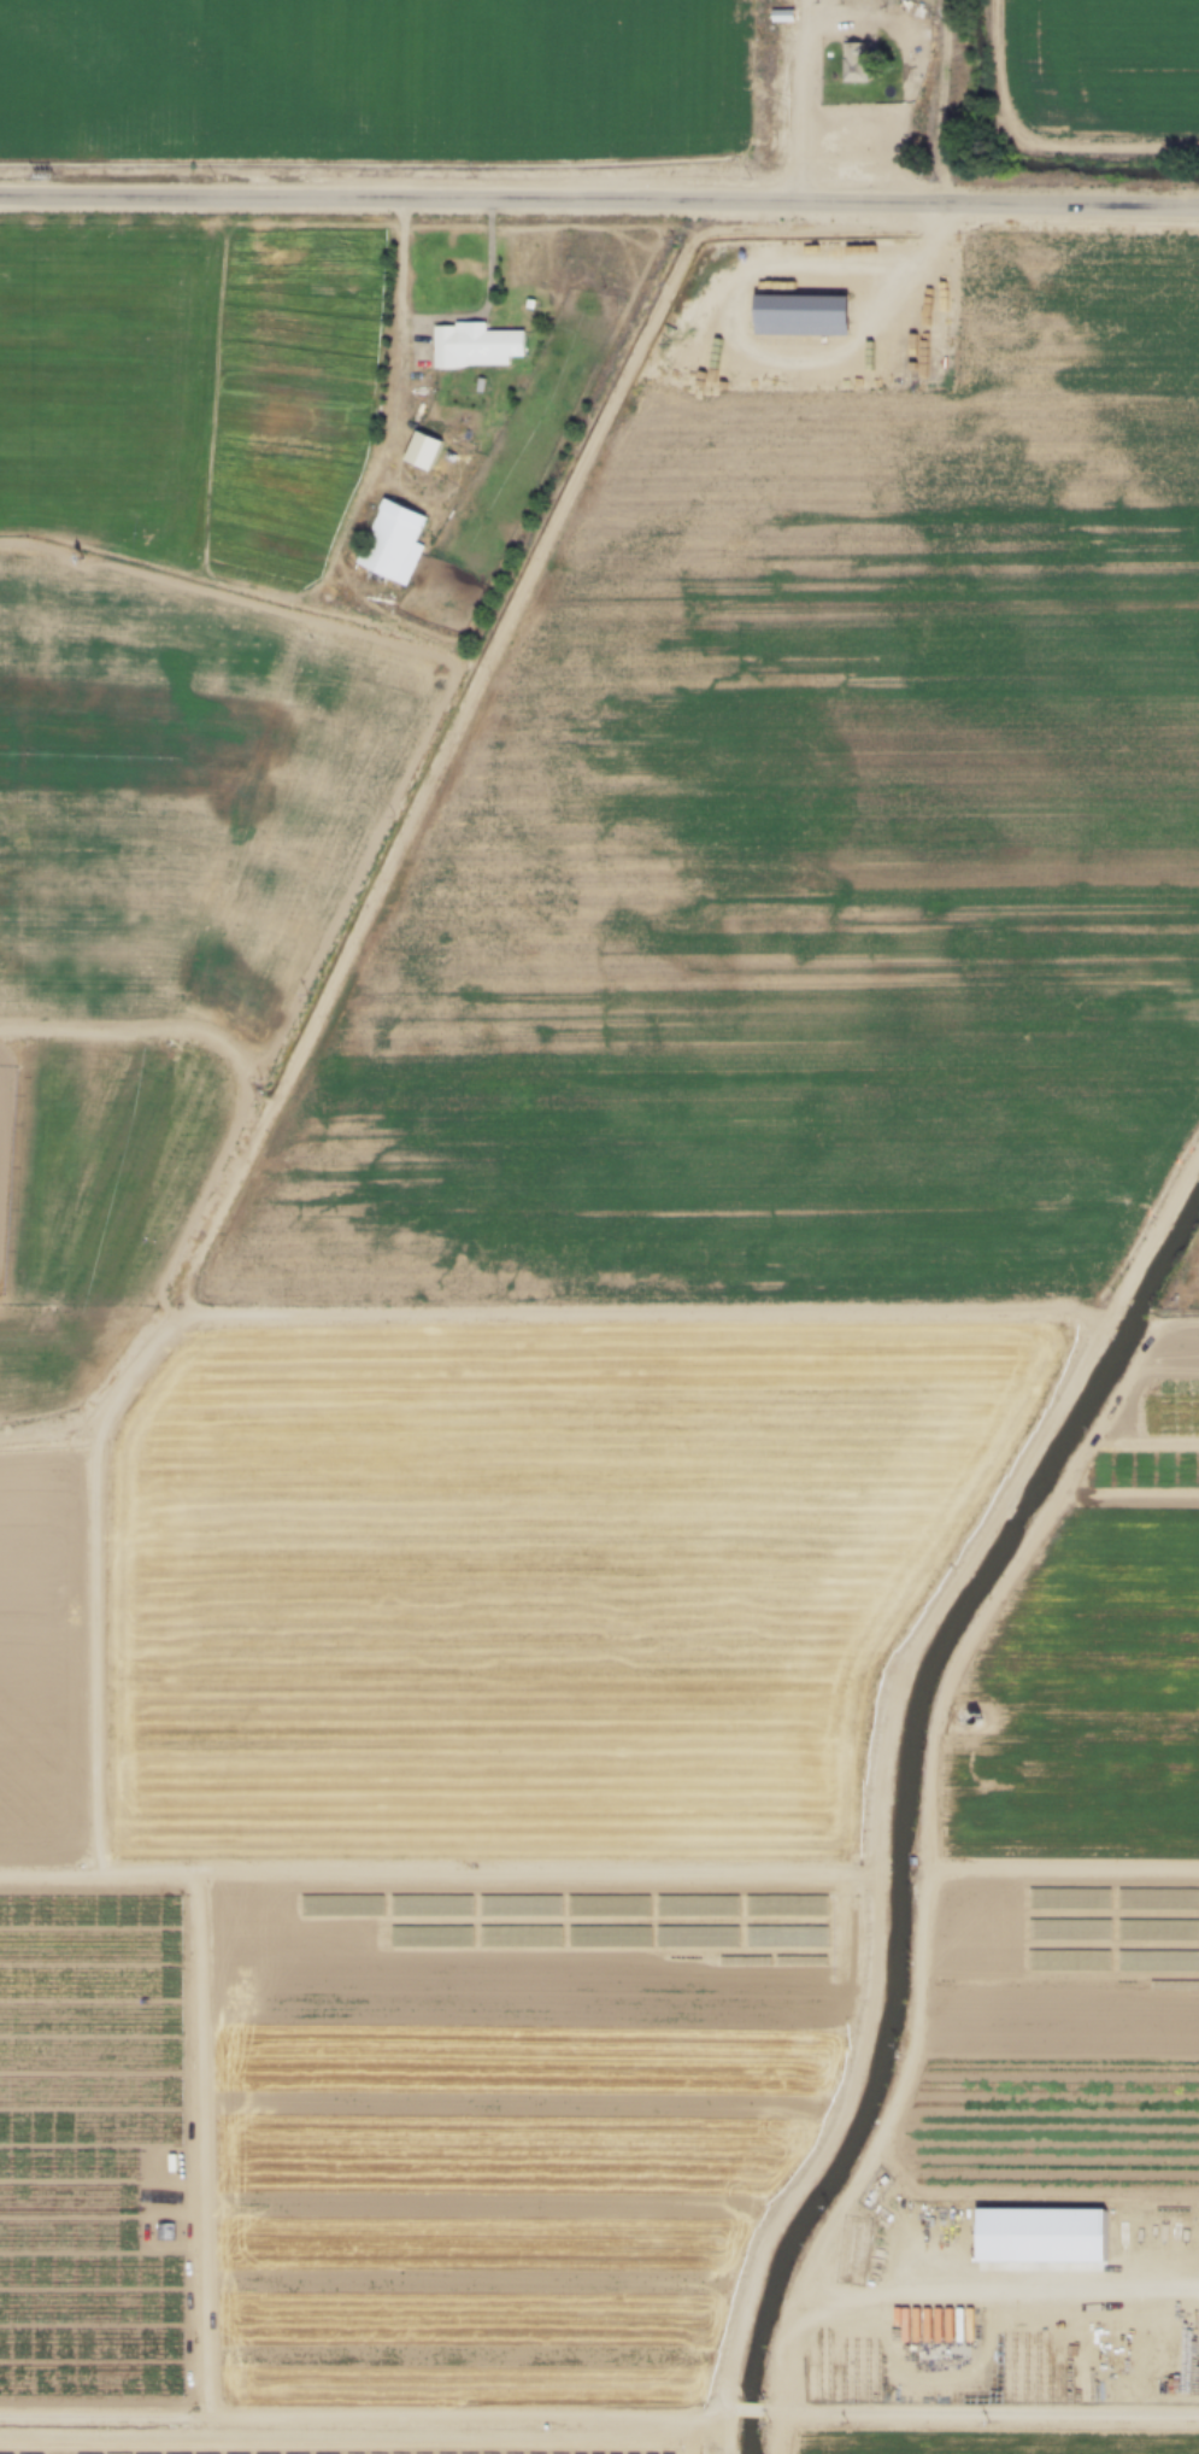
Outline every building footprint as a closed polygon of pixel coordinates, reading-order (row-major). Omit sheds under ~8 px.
[(790,11),(770,11),(770,21),(790,21),(790,11)] [(840,81),(865,81),(865,42),(840,42),(840,81)] [(484,330),(484,322),(433,323),(433,365),(507,365),(507,356),(522,356),(522,330),(484,330)] [(428,469),(440,440),(415,428),(401,458),(428,469)] [(422,545),(413,541),(424,515),(380,497),(354,564),(406,584),(422,545)] [(136,2058),(146,2058),(146,2033),(136,2033),(136,2058)]
